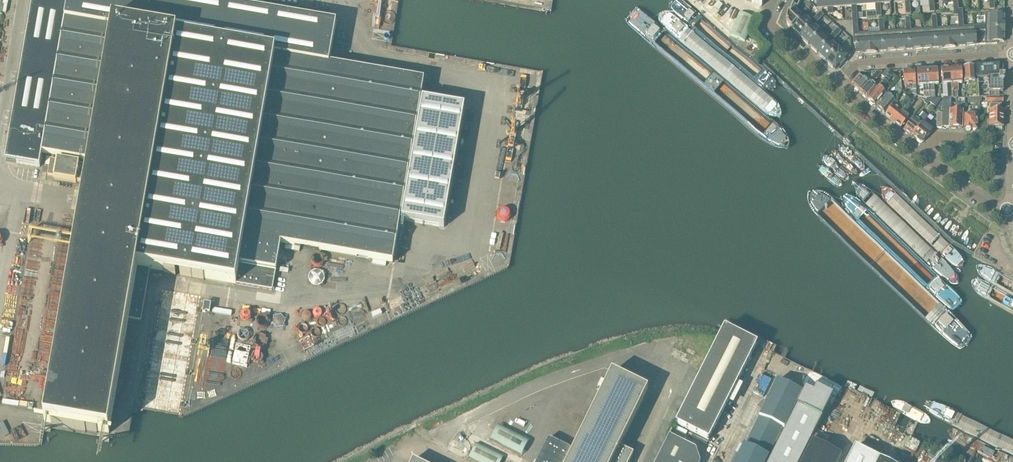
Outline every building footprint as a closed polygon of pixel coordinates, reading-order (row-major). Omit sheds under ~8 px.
[(6,161),(40,167),(42,154),(52,156),(51,161),(50,161),(48,177),(55,178),(54,180),(76,183),(76,182),(83,183),(86,167),(79,166),(79,164),(58,161),(58,157),(90,162),(45,423),(109,434),(129,319),(141,321),(150,270),(273,291),(281,244),(393,263),(400,220),(444,228),(465,107),(421,100),(424,81),(330,64),(337,24),(242,8),(243,0),(33,0),(6,161)] [(787,16),(787,17),(787,18),(787,19),(787,21),(787,22),(787,23),(786,23),(786,24),(787,24),(788,25),(788,26),(789,27),(790,28),(791,29),(805,15),(797,8),(801,0),(794,0),(787,16)] [(828,8),(830,8),(829,0),(817,0),(818,9),(828,8)] [(842,7),(841,0),(829,0),(830,8),(828,8),(828,15),(833,14),(832,8),(842,7)] [(865,0),(853,0),(854,6),(852,7),(852,14),(856,13),(856,6),(866,5),(865,0)] [(876,11),(880,10),(880,4),(890,3),(890,0),(877,0),(878,4),(875,5),(876,11)] [(907,2),(905,2),(905,9),(910,8),(909,2),(919,1),(919,0),(907,0),(907,2)] [(739,12),(730,36),(746,42),(755,19),(739,12)] [(986,14),(986,26),(986,28),(1004,28),(1004,15),(997,15),(997,13),(986,14)] [(812,22),(805,15),(791,29),(792,30),(792,29),(794,30),(793,31),(799,37),(800,36),(801,37),(813,24),(812,22)] [(819,20),(816,17),(812,22),(813,24),(801,37),(803,39),(802,39),(808,45),(809,44),(809,45),(822,32),(815,25),(819,20)] [(963,28),(963,21),(958,22),(959,28),(948,29),(949,48),(956,47),(956,46),(962,46),(961,28),(963,28)] [(937,29),(936,23),(932,23),(932,30),(921,30),(923,49),(936,48),(935,29),(937,29)] [(895,32),(896,50),(909,50),(908,31),(910,31),(910,25),(906,25),(906,31),(895,32)] [(986,26),(980,26),(980,31),(986,31),(985,45),(997,44),(997,42),(1004,42),(1004,28),(986,28),(986,26)] [(884,33),(884,27),(879,27),(880,33),(869,34),(870,53),(877,53),(877,52),(883,51),(882,33),(884,33)] [(975,31),(975,27),(963,28),(961,28),(962,46),(976,45),(975,31)] [(948,29),(937,29),(935,29),(936,48),(942,47),(942,48),(949,48),(948,29)] [(923,49),(921,30),(910,31),(908,31),(909,50),(923,49)] [(829,38),(822,32),(809,45),(811,47),(817,53),(818,53),(831,40),(829,38)] [(896,50),(895,32),(884,33),(882,33),(883,51),(896,50)] [(837,37),(833,34),(829,38),(831,40),(818,53),(820,55),(819,56),(826,62),(826,61),(827,62),(839,48),(832,41),(837,37)] [(870,53),(869,34),(858,34),(858,35),(853,35),(854,44),(856,44),(856,53),(863,53),(870,53)] [(839,48),(827,62),(828,63),(833,68),(836,70),(840,66),(841,66),(845,62),(844,61),(848,57),(839,48)] [(997,64),(977,65),(977,68),(978,77),(978,78),(989,78),(990,92),(1003,92),(1004,66),(1002,64),(997,64)] [(978,83),(978,77),(975,77),(975,67),(969,67),(968,66),(966,66),(965,67),(963,67),(964,82),(968,82),(969,98),(979,97),(978,83)] [(956,68),(951,68),(953,98),(959,98),(958,84),(963,83),(961,67),(960,67),(958,67),(956,68)] [(929,69),(927,69),(929,98),(935,98),(935,92),(934,91),(934,85),(938,85),(937,69),(933,69),(931,68),(929,69)] [(953,98),(951,68),(947,68),(944,68),(942,68),(941,69),(942,85),(947,85),(948,98),(951,98),(953,98)] [(929,98),(927,69),(925,70),(923,69),(921,70),(917,70),(917,86),(923,86),(923,97),(927,98),(929,98)] [(911,94),(915,95),(916,95),(915,70),(912,70),(910,70),(908,71),(903,71),(904,86),(911,86),(911,94)] [(877,87),(868,99),(870,101),(871,101),(870,103),(873,105),(874,105),(875,105),(886,93),(882,90),(894,75),(890,71),(884,78),(877,87)] [(867,100),(868,99),(877,87),(873,83),(876,79),(877,79),(883,72),(877,72),(870,81),(870,80),(869,82),(860,93),(867,100)] [(869,82),(863,77),(865,73),(866,73),(861,73),(851,84),(851,86),(860,93),(869,82)] [(887,94),(877,107),(878,108),(877,109),(880,111),(882,111),(884,113),(902,92),(901,80),(896,87),(897,88),(893,93),(894,94),(891,98),(887,94)] [(942,114),(942,127),(949,127),(951,128),(951,129),(956,129),(956,128),(962,128),(963,111),(951,110),(951,105),(951,98),(948,98),(943,98),(943,99),(942,110),(942,114)] [(910,101),(906,106),(909,109),(915,103),(911,100),(910,101)] [(885,116),(893,122),(902,110),(894,104),(885,116)] [(1001,104),(990,104),(990,127),(996,127),(996,128),(1002,129),(1002,127),(1003,127),(1003,111),(1001,111),(1001,104)] [(902,110),(893,122),(901,129),(910,117),(902,110)] [(910,123),(904,130),(912,137),(913,136),(922,125),(921,124),(922,123),(923,123),(927,117),(920,111),(914,119),(913,118),(910,122),(910,123)] [(978,115),(964,114),(964,129),(977,130),(978,115)] [(922,123),(921,124),(922,125),(913,136),(917,139),(917,141),(920,144),(922,143),(932,131),(923,123),(922,123)] [(709,440),(757,343),(725,327),(676,424),(709,440)] [(568,461),(630,461),(634,455),(619,448),(636,415),(643,399),(648,390),(613,373),(612,372),(612,373),(599,399),(592,413),(568,461)] [(736,461),(767,461),(769,458),(768,457),(782,428),(784,430),(802,393),(777,381),(745,446),(744,445),(736,461)] [(769,461),(800,461),(830,403),(833,397),(816,389),(813,394),(805,390),(769,461)] [(522,456),(529,442),(498,425),(491,440),(522,456)] [(696,449),(670,436),(669,436),(656,461),(700,461),(696,449)] [(570,450),(548,439),(537,461),(564,461),(570,450)] [(813,442),(803,461),(838,461),(841,456),(813,442)] [(470,458),(478,461),(501,461),(504,457),(477,444),(470,458)] [(847,461),(884,461),(878,459),(854,447),(847,461)]
